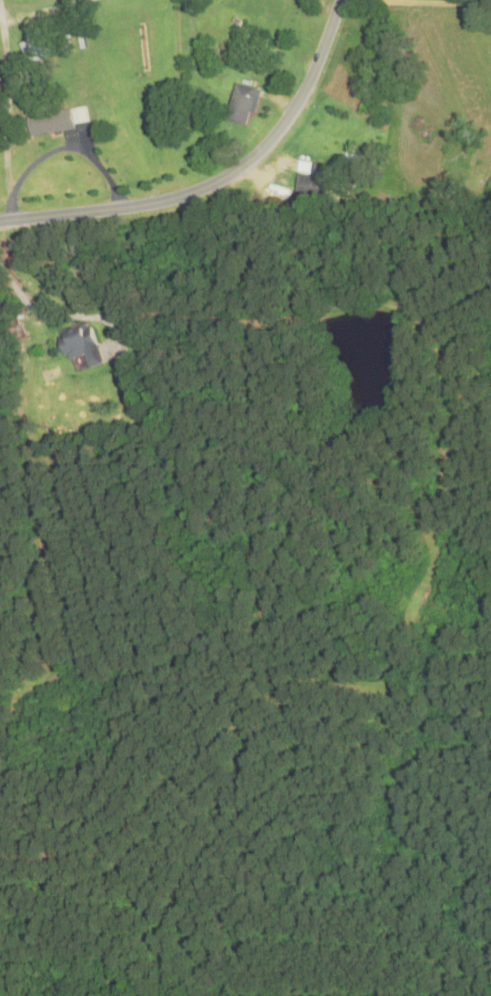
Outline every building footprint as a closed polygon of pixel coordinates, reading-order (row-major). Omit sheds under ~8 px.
[(25,35),(28,41),(19,45),(25,65),(60,53),(57,43),(46,47),(40,29),(25,35)] [(224,121),(244,128),(256,95),(235,88),(224,121)] [(328,166),(299,163),(298,174),(296,174),(294,195),(326,198),(328,166)]
